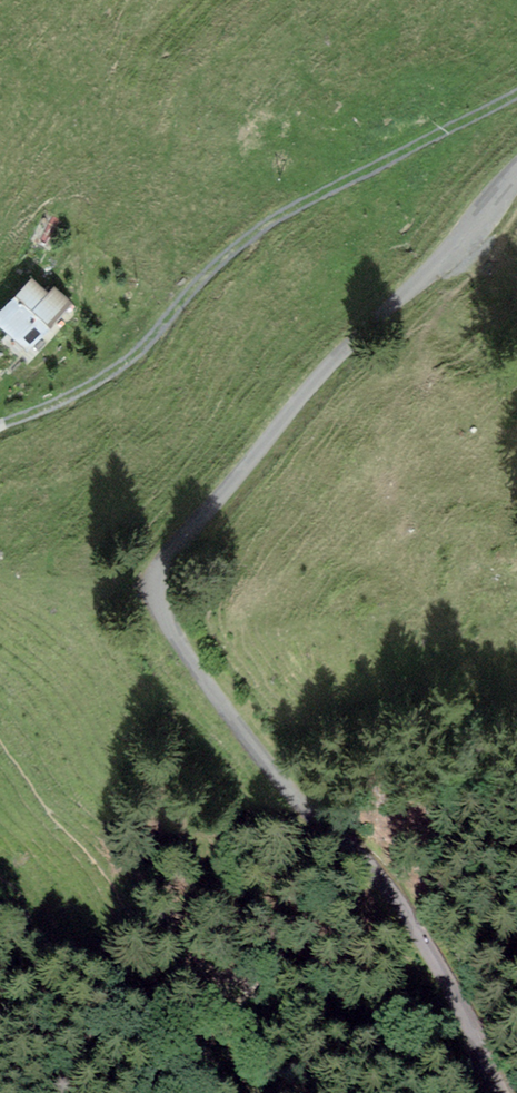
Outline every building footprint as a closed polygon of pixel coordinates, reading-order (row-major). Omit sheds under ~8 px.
[(26,346),(70,300),(54,285),(46,294),(31,280),(0,313),(0,322),(26,346)]
